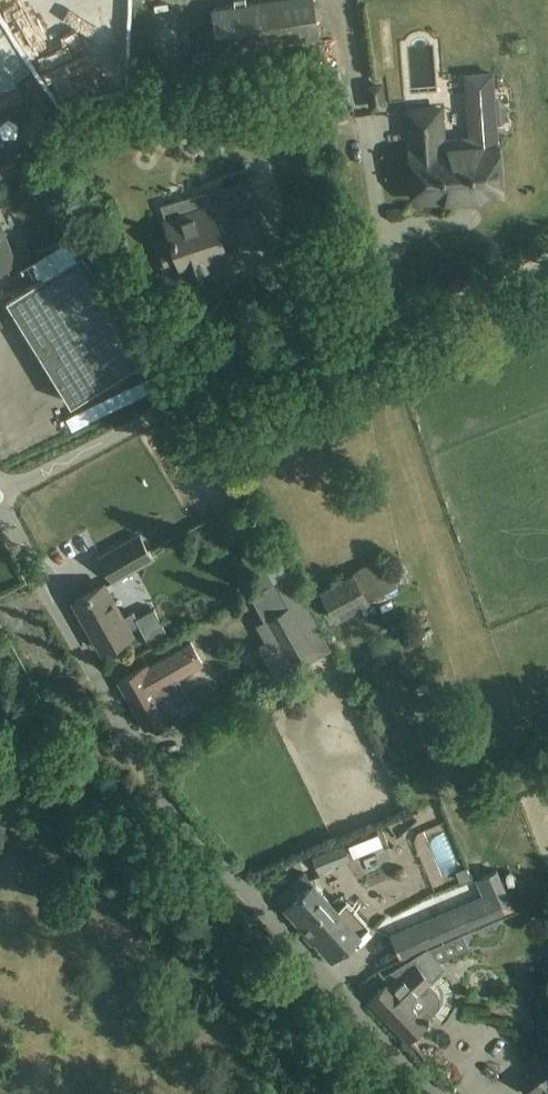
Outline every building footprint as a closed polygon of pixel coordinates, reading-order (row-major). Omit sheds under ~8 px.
[(221,53),(320,37),(314,0),(269,0),(214,9),(221,53)] [(439,108),(409,110),(414,176),(416,198),(501,192),(499,170),(497,144),(496,125),(500,123),(504,119),(507,115),(506,105),(503,101),(499,98),(494,96),(492,74),(465,76),(470,146),(451,148),(450,138),(442,139),(439,108)] [(0,85),(0,107),(23,99),(15,79),(0,85)] [(41,83),(31,90),(44,110),(55,103),(41,83)] [(387,107),(383,83),(366,85),(370,110),(387,107)] [(331,126),(330,113),(315,114),(317,128),(331,126)] [(17,131),(8,117),(0,122),(0,131),(5,139),(17,131)] [(73,131),(64,145),(74,151),(83,137),(73,131)] [(0,166),(0,184),(21,176),(14,160),(0,166)] [(174,240),(161,245),(168,266),(181,261),(185,274),(212,264),(209,256),(226,250),(206,191),(188,198),(193,213),(168,222),(174,240)] [(56,192),(39,200),(47,216),(64,208),(56,192)] [(234,216),(236,224),(244,244),(269,236),(259,208),(234,216)] [(0,221),(0,267),(15,261),(0,221)] [(148,357),(84,252),(23,290),(22,287),(0,295),(0,299),(7,318),(17,314),(72,404),(148,357)] [(151,372),(62,417),(68,429),(157,384),(151,372)] [(101,557),(114,581),(153,559),(139,535),(101,557)] [(262,543),(240,555),(258,589),(260,588),(269,584),(281,577),(262,543)] [(399,586),(383,555),(353,572),(354,573),(319,591),(336,622),(340,620),(347,636),(389,612),(380,596),(399,586)] [(123,618),(116,604),(105,585),(75,602),(102,650),(132,634),(131,630),(140,625),(150,643),(169,633),(155,608),(138,618),(134,612),(123,618)] [(289,661),(316,645),(291,603),(264,619),(289,661)] [(380,664),(416,644),(408,630),(372,650),(380,664)] [(148,666),(120,682),(145,727),(174,711),(161,689),(205,664),(192,641),(148,666)] [(378,832),(364,838),(369,850),(383,844),(378,832)] [(344,844),(313,856),(319,871),(349,859),(344,844)] [(22,869),(27,854),(1,846),(0,851),(0,863),(22,869)] [(463,868),(460,874),(463,880),(473,876),(469,865),(463,868)] [(514,911),(498,870),(476,879),(482,895),(391,934),(399,958),(514,911)] [(305,872),(293,882),(277,897),(332,958),(370,925),(369,924),(368,925),(347,901),(339,909),(305,872)] [(386,984),(370,999),(408,1040),(408,1039),(410,1038),(424,1024),(427,1022),(434,1015),(433,1014),(436,1011),(440,1004),(440,996),(436,988),(432,984),(433,982),(431,980),(416,962),(392,985),(389,981),(386,984)] [(543,1061),(536,1066),(520,1081),(531,1093),(534,1093),(547,1081),(547,1057),(543,1061)]
